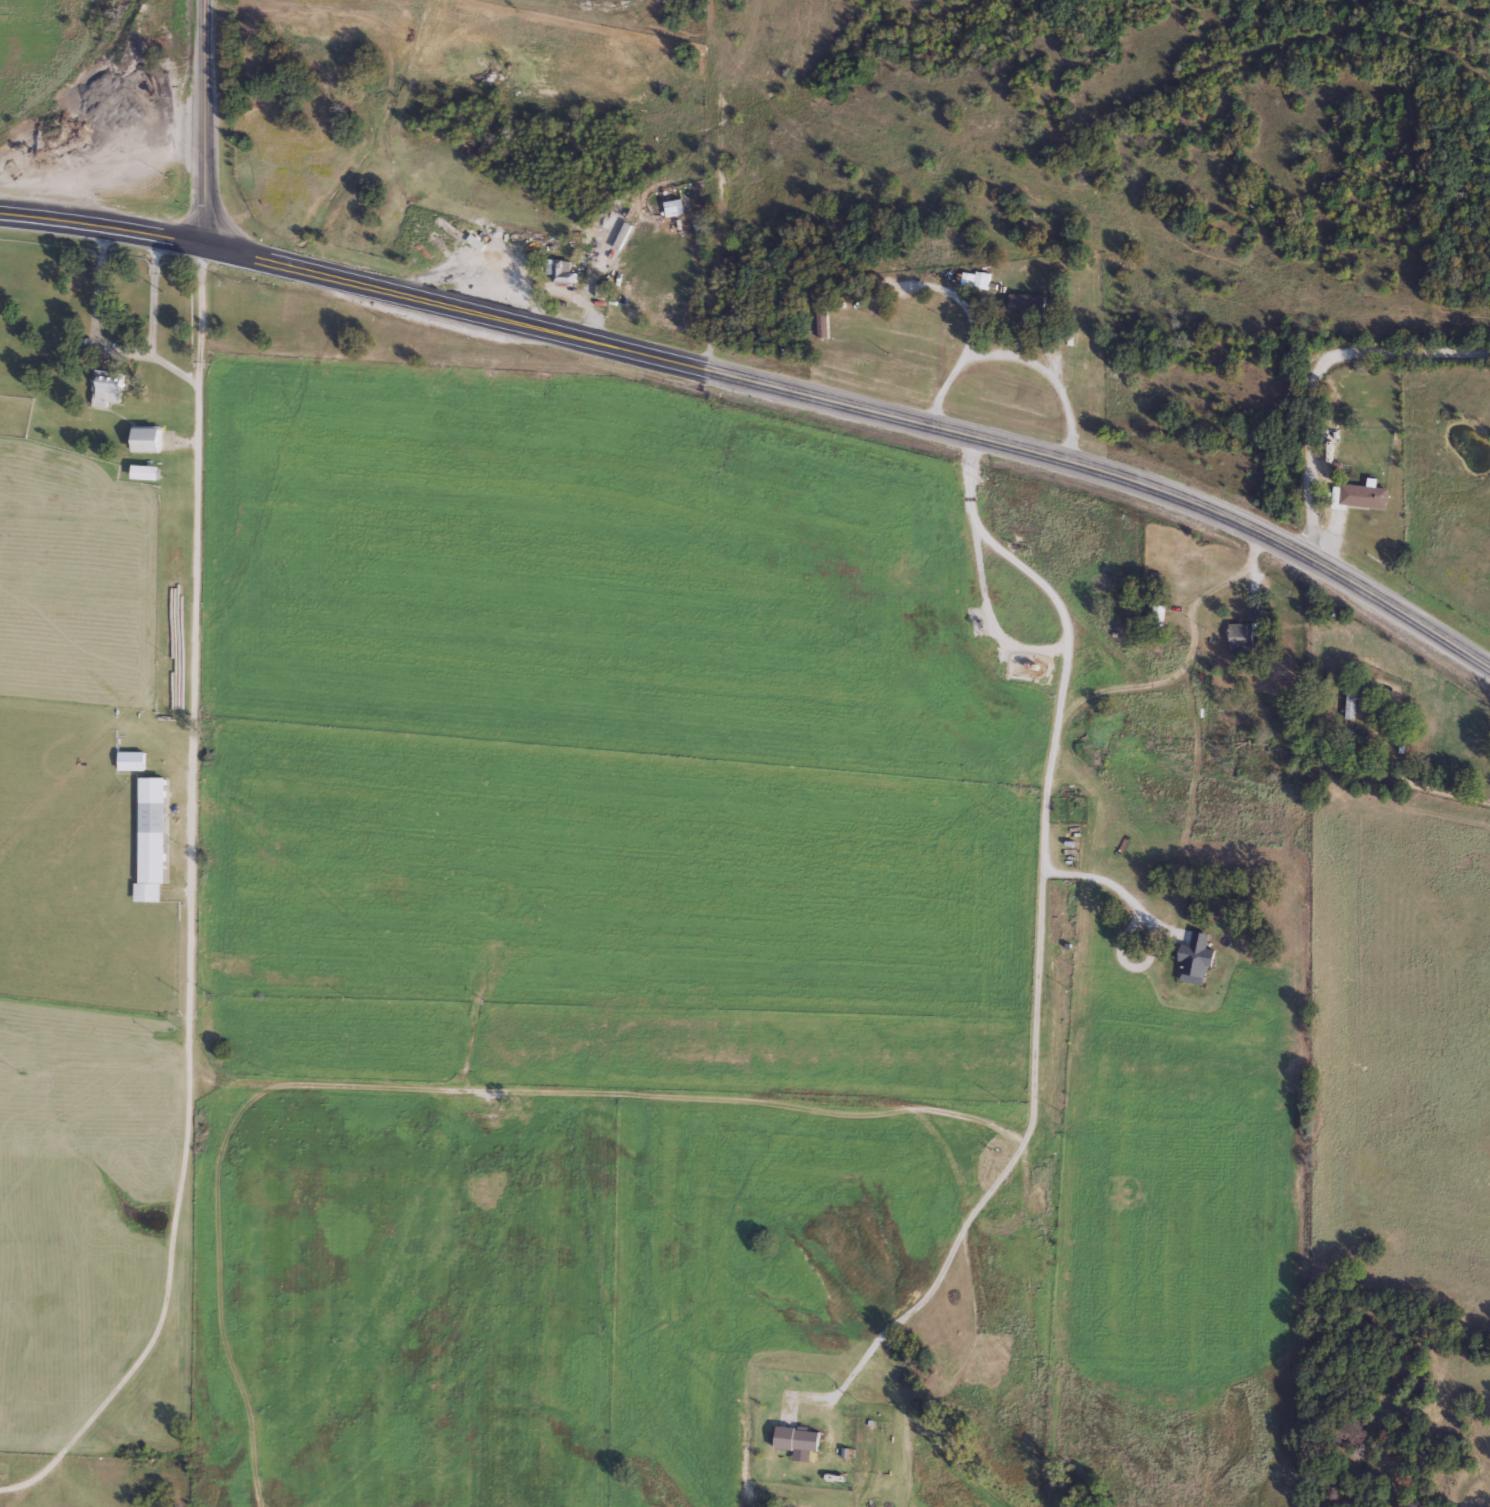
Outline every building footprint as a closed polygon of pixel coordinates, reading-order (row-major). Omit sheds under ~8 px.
[(550,176),(540,176),(540,164),(551,165),(550,176)] [(546,258),(568,258),(568,277),(546,277),(546,258)] [(989,272),(986,288),(971,286),(974,269),(989,272)] [(1043,293),(1043,314),(1007,314),(1007,293),(1043,293)] [(815,308),(824,308),(824,336),(815,336),(815,308)] [(105,407),(89,405),(93,367),(123,370),(120,401),(106,400),(105,407)] [(129,450),(129,424),(159,424),(159,450),(129,450)] [(1336,426),(1336,441),(1323,441),(1323,426),(1336,426)] [(156,477),(129,477),(129,465),(156,465),(156,477)] [(1383,507),(1330,502),(1332,486),(1337,487),(1338,482),(1385,487),(1383,507)] [(1150,625),(1150,603),(1161,603),(1161,625),(1150,625)] [(1226,622),(1261,621),(1261,634),(1252,635),(1252,654),(1227,655),(1226,622)] [(1354,716),(1345,716),(1345,686),(1354,686),(1354,716)] [(136,775),(164,776),(162,901),(134,900),(136,775)]
